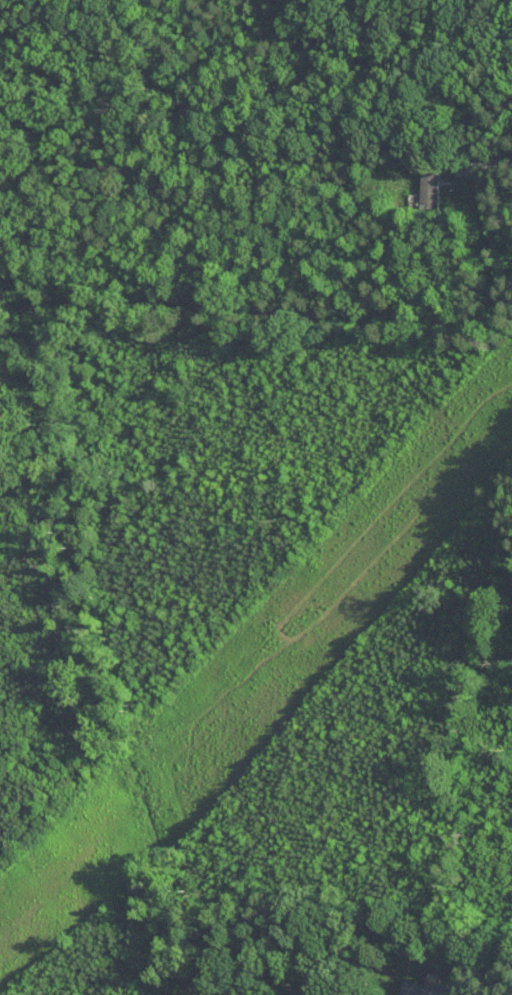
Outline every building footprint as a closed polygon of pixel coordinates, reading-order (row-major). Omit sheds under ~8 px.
[(419,173),(419,200),(436,200),(435,173),(419,173)]
